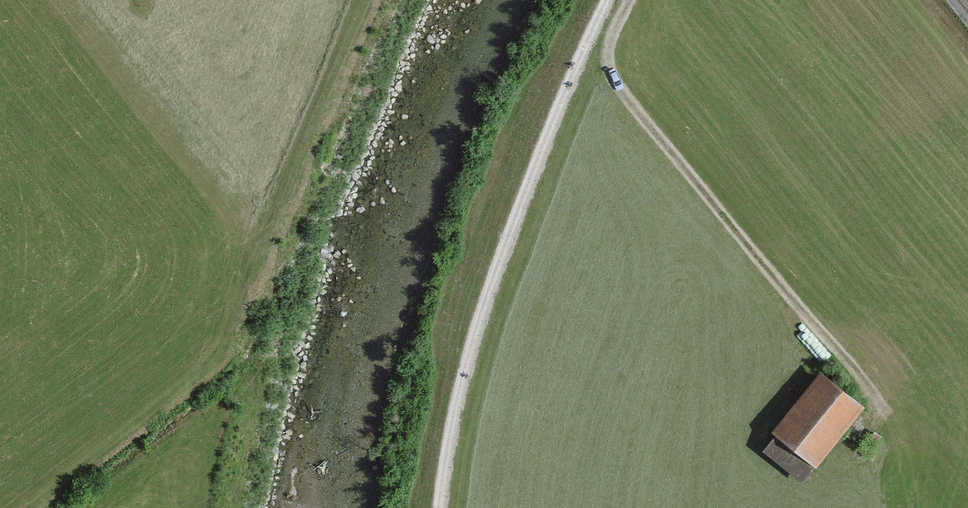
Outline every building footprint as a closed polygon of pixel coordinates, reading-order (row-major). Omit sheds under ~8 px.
[(820,374),(772,433),(817,470),(865,411),(820,374)]
